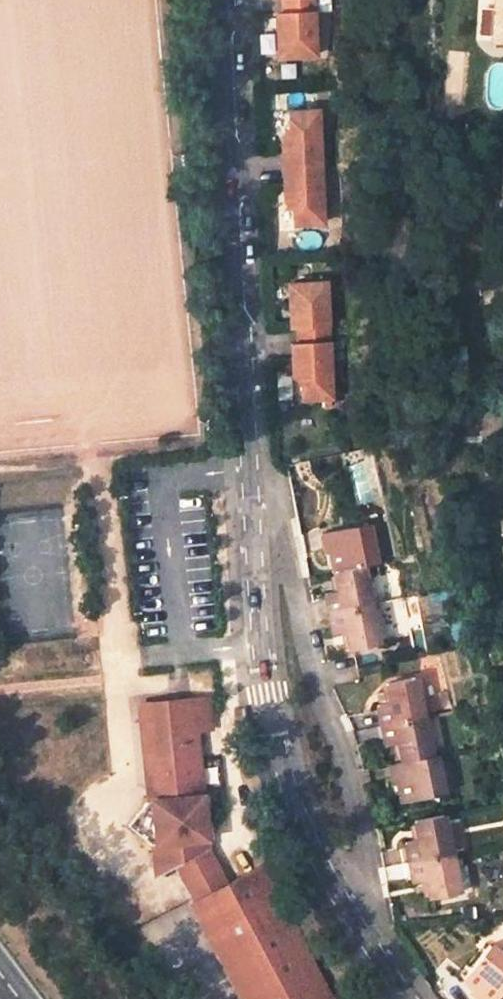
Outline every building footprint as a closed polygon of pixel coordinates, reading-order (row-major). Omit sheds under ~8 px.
[(311,0),(280,0),(280,15),(281,40),(274,40),(274,60),(282,59),(314,58),(311,0)] [(479,0),(477,34),(493,35),(495,1),(479,0)] [(495,1),(493,35),(492,40),(502,40),(502,0),(495,0),(495,1)] [(273,15),(274,40),(281,40),(280,15),(273,15)] [(287,167),(288,182),(280,182),(281,201),(289,201),(289,225),(290,225),(320,225),(315,110),(285,110),(286,136),(278,137),(279,155),(287,155),(287,167)] [(279,155),(280,168),(287,167),(287,155),(279,155)] [(328,400),(322,283),(285,284),(286,305),(295,304),(296,330),(296,343),(297,358),(289,359),(289,375),(298,375),(299,401),(328,400)] [(286,305),(287,331),(296,330),(295,304),(286,305)] [(297,358),(296,343),(288,344),(289,359),(297,358)] [(466,429),(467,408),(446,407),(445,429),(466,429)] [(376,562),(368,524),(320,534),(324,553),(329,552),(332,571),(363,565),(376,562)] [(332,571),(336,591),(324,594),(328,614),(371,605),(363,565),(332,571)] [(371,605),(328,614),(332,634),(346,630),(351,651),(379,644),(371,605)] [(496,657),(502,656),(502,650),(501,644),(493,645),(496,657)] [(423,718),(415,677),(385,683),(389,703),(376,705),(380,726),(423,718)] [(179,704),(140,705),(141,723),(154,723),(156,773),(161,773),(161,786),(142,786),(143,802),(140,802),(119,824),(141,845),(144,845),(145,874),(162,867),(197,851),(194,733),(209,733),(208,703),(192,704),(192,711),(179,711),(179,704)] [(383,746),(396,743),(401,763),(432,756),(423,718),(380,726),(383,746)] [(154,723),(141,723),(142,786),(161,786),(161,773),(156,773),(154,723)] [(401,804),(444,794),(436,756),(432,756),(401,763),(389,765),(392,784),(396,783),(401,804)] [(417,839),(404,842),(408,863),(451,855),(443,816),(413,822),(417,839)] [(197,851),(162,867),(180,906),(215,891),(197,851)] [(428,898),(459,893),(451,855),(408,863),(412,882),(425,880),(428,898)] [(180,906),(221,998),(304,998),(248,875),(215,891),(180,906)] [(502,953),(502,935),(502,934),(494,947),(502,953)] [(490,945),(461,978),(479,991),(475,995),(480,998),(497,998),(502,992),(502,955),(490,945)]
